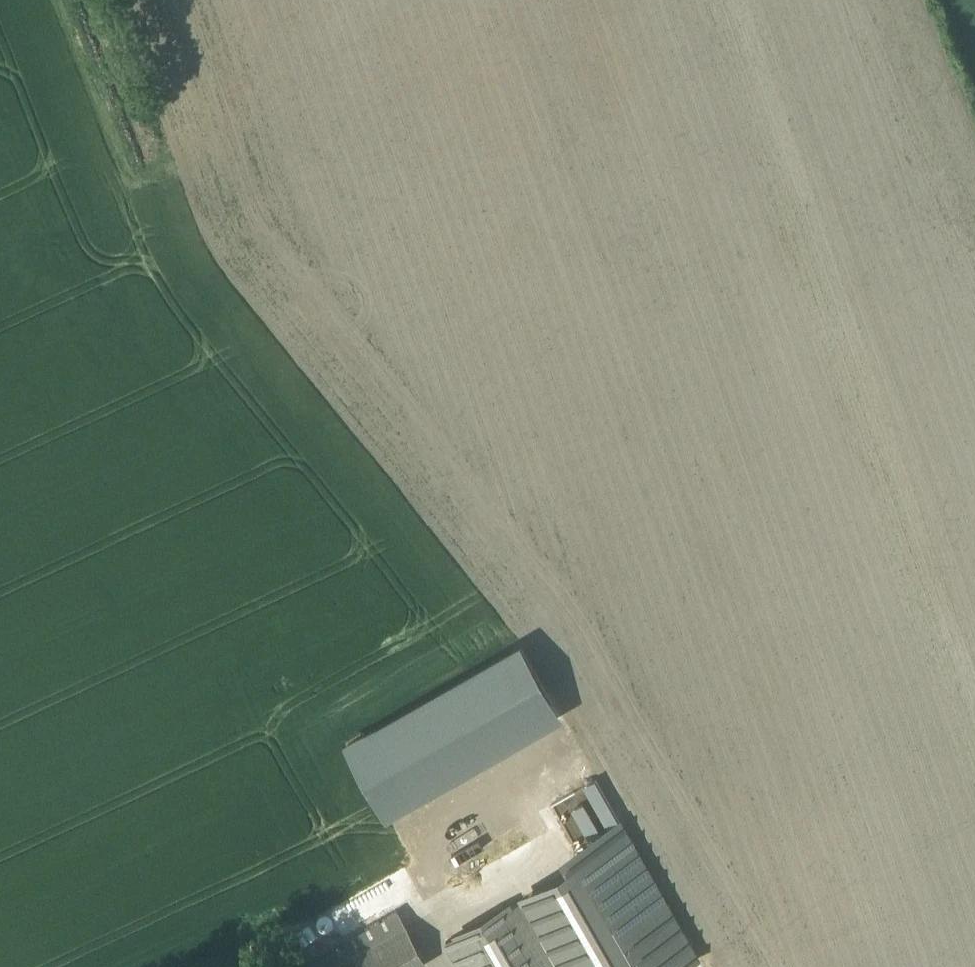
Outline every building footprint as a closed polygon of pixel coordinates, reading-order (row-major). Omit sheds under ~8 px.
[(561,966),(681,966),(698,958),(607,799),(500,859),(561,966)] [(446,938),(462,966),(559,966),(519,897),(446,938)] [(335,966),(336,966),(406,927),(397,911),(326,952),(335,966)] [(406,927),(336,966),(404,966),(423,956),(406,927)] [(423,956),(404,966),(423,966),(427,965),(423,956)]
